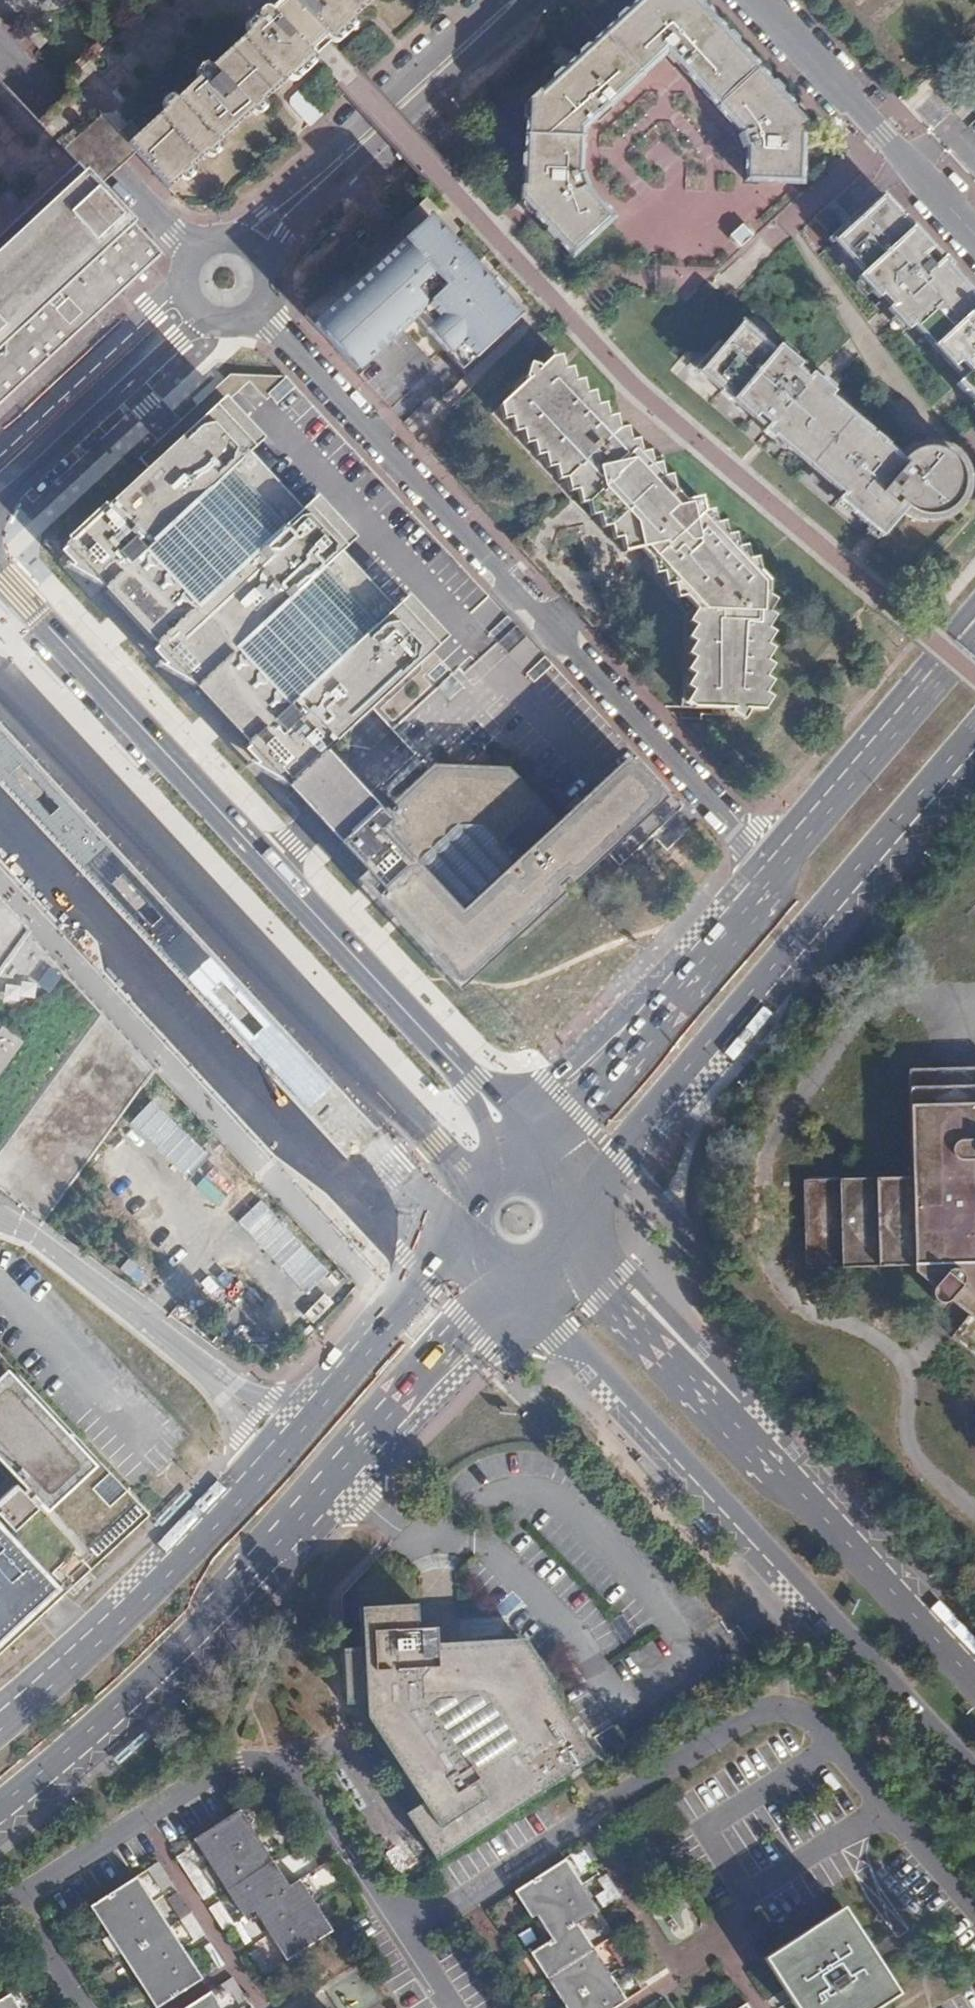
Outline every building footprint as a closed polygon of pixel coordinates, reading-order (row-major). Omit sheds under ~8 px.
[(103,50),(77,74),(75,78),(75,81),(75,85),(76,89),(78,92),(85,99),(101,115),(127,144),(164,109),(163,107),(163,105),(163,102),(164,99),(166,98),(169,96),(173,96),(177,98),(199,78),(197,75),(197,72),(198,69),(201,66),(203,65),(207,65),(211,67),(259,23),(257,19),(257,16),(258,13),(260,11),(264,9),(268,9),(271,11),(275,16),(295,38),(296,38),(297,38),(299,39),(299,40),(300,41),(300,42),(300,43),(300,44),(312,57),(321,49),(330,41),(304,13),(303,13),(301,13),(300,12),(300,11),(299,10),(299,9),(299,7),(293,1),(292,0),(158,0),(103,50)] [(112,10),(123,0),(102,0),(112,10)] [(293,1),(299,7),(299,9),(299,10),(300,11),(300,12),(301,13),(303,13),(304,13),(330,41),(331,42),(332,43),(334,44),(335,44),(336,44),(337,44),(338,44),(339,43),(341,42),(342,41),(343,39),(344,38),(344,36),(344,35),(344,33),(344,32),(343,31),(342,30),(363,10),(368,6),(374,0),(292,0),(293,1)] [(527,121),(526,141),(583,143),(584,130),(598,116),(599,118),(610,108),(609,107),(666,54),(675,64),(676,63),(689,77),(732,123),(772,87),(694,0),(642,0),(540,94),(538,91),(528,101),(530,104),(530,121),(527,121)] [(296,38),(295,38),(275,16),(271,11),(268,9),(264,9),(260,11),(258,13),(257,16),(257,19),(259,23),(211,67),(207,65),(203,65),(201,66),(198,69),(197,72),(197,75),(199,78),(177,98),(173,96),(169,96),(166,98),(164,99),(163,102),(163,105),(163,107),(164,109),(127,144),(140,157),(169,189),(181,179),(182,180),(183,180),(185,181),(186,181),(188,181),(189,181),(191,180),(192,179),(193,178),(194,177),(195,175),(195,173),(195,171),(195,170),(194,169),(193,168),(206,155),(207,156),(208,157),(209,157),(210,158),(212,158),(214,158),(216,157),(217,156),(218,155),(219,155),(219,153),(220,152),(220,151),(220,149),(220,147),(219,145),(218,144),(252,113),(253,114),(253,115),(255,115),(257,115),(259,115),(261,115),(263,114),(264,113),(265,112),(266,110),(266,109),(266,107),(266,106),(265,104),(265,103),(264,102),(300,69),(301,70),(303,70),(304,71),(306,71),(308,71),(310,70),(312,69),(313,68),(314,66),(314,64),(314,63),(314,61),(314,60),(313,58),(312,57),(300,44),(300,43),(300,42),(300,41),(299,40),(299,39),(297,38),(296,38)] [(0,239),(78,166),(64,150),(51,136),(0,81),(0,239)] [(804,136),(806,136),(806,131),(807,121),(803,122),(772,87),(732,123),(742,134),(739,135),(744,149),(747,148),(746,181),(757,182),(758,181),(761,177),(784,179),(788,183),(796,183),(802,183),(804,136)] [(70,145),(64,150),(78,166),(102,192),(136,160),(140,157),(127,144),(101,115),(92,125),(70,145)] [(581,175),(583,143),(526,141),(524,186),(522,186),(521,201),(524,201),(536,214),(534,215),(552,234),(573,256),(585,245),(586,239),(596,229),(603,229),(609,223),(614,219),(586,188),(589,188),(584,174),(581,175)] [(102,310),(161,256),(149,243),(145,239),(136,229),(117,208),(108,198),(102,192),(78,166),(0,239),(0,405),(102,310)] [(950,269),(953,266),(944,257),(934,267),(924,257),(932,250),(912,228),(911,223),(904,216),(903,217),(883,196),(835,240),(864,273),(859,277),(879,299),(883,296),(891,306),(887,309),(908,331),(914,326),(953,368),(959,364),(968,374),(955,384),(963,392),(967,393),(974,402),(974,295),(950,269)] [(356,371),(414,317),(463,369),(520,317),(514,309),(513,303),(509,296),(504,288),(497,280),(488,272),(485,275),(480,269),(475,267),(417,205),(401,219),(308,307),(306,316),(356,371)] [(308,307),(401,219),(393,210),(316,282),(308,307)] [(745,227),(741,227),(734,234),(733,239),(738,245),(741,245),(742,245),(751,238),(751,237),(751,234),(745,227)] [(414,317),(356,371),(405,423),(463,369),(414,317)] [(962,506),(965,500),(968,493),(969,480),(969,475),(965,464),(962,458),(956,453),(950,448),(945,445),(938,443),(925,442),(923,443),(918,443),(912,445),(902,453),(899,456),(885,445),(883,440),(875,433),(874,435),(832,399),(831,398),(835,392),(832,390),(818,377),(813,373),(808,379),(798,370),(802,364),(779,345),(775,350),(742,322),(700,372),(722,391),(721,393),(729,399),(731,397),(756,420),(759,415),(769,424),(763,431),(773,439),(775,437),(843,494),(838,499),(883,537),(903,512),(909,516),(914,519),(921,521),(934,522),(949,517),(957,511),(962,506)] [(640,562),(645,571),(646,571),(688,614),(684,623),(691,627),(684,639),(690,643),(683,655),(690,659),(683,672),(691,676),(681,692),(690,696),(686,704),(691,709),(745,711),(755,716),(758,711),(767,711),(773,702),(765,696),(772,688),(766,682),(771,676),(766,670),(772,663),(767,658),(773,651),(767,647),(773,639),(768,635),(773,627),(768,624),(773,616),(769,613),(774,606),(768,602),(770,583),(704,513),(701,498),(685,501),(668,485),(663,456),(660,456),(661,464),(652,466),(606,416),(551,358),(490,415),(566,497),(568,499),(578,491),(621,538),(624,553),(642,550),(647,556),(640,562)] [(516,625),(519,624),(512,616),(288,375),(232,373),(180,420),(159,441),(139,459),(147,468),(223,398),(263,441),(249,455),(300,512),(316,496),(356,540),(340,554),(393,609),(408,597),(448,639),(372,710),(373,711),(391,731),(458,669),(464,674),(497,643),(516,626),(516,625)] [(263,441),(223,398),(147,468),(62,547),(68,554),(103,592),(110,586),(118,579),(161,539),(249,455),(263,441)] [(161,539),(213,594),(300,512),(249,455),(161,539)] [(578,491),(568,499),(566,497),(529,530),(541,544),(527,556),(593,626),(611,626),(612,606),(646,571),(645,571),(640,562),(647,556),(642,550),(624,553),(621,538),(578,491)] [(195,692),(202,685),(211,677),(254,637),(340,554),(356,540),(316,496),(300,512),(213,594),(170,634),(160,642),(154,647),(160,655),(161,653),(190,684),(189,684),(195,692)] [(527,556),(541,544),(529,530),(515,542),(525,553),(527,556)] [(161,539),(118,579),(110,586),(103,592),(154,647),(160,642),(170,634),(213,594),(161,539)] [(340,554),(254,637),(306,691),(393,609),(340,554)] [(372,710),(448,639),(408,597),(393,609),(306,691),(261,732),(253,740),(246,747),(254,754),(255,752),(282,782),(281,783),(287,790),(298,780),(300,782),(327,757),(325,755),(327,754),(372,710)] [(668,822),(686,805),(519,624),(516,625),(516,626),(527,638),(508,655),(497,643),(464,674),(458,669),(391,731),(414,754),(428,770),(432,766),(507,769),(557,822),(626,758),(665,799),(612,848),(624,862),(668,822)] [(527,638),(516,626),(497,643),(508,655),(527,638)] [(261,732),(306,691),(254,637),(211,677),(202,685),(195,692),(246,747),(253,740),(261,732)] [(336,1082),(162,896),(152,885),(142,874),(0,722),(0,785),(111,903),(119,912),(131,925),(305,1112),(321,1097),(336,1082)] [(332,839),(337,845),(376,808),(328,755),(327,754),(325,755),(327,757),(300,782),(298,780),(287,790),(317,822),(332,839)] [(435,772),(433,775),(386,818),(376,808),(337,845),(366,876),(369,875),(368,873),(370,872),(389,891),(395,901),(397,914),(398,917),(400,920),(403,924),(451,975),(464,976),(557,889),(565,882),(600,849),(657,795),(628,763),(571,818),(556,831),(504,775),(435,772)] [(35,1215),(152,1066),(19,922),(0,901),(0,1189),(35,1215)] [(958,1068),(958,1073),(948,1073),(947,1069),(930,1069),(908,1069),(909,1177),(803,1179),(804,1219),(804,1229),(806,1271),(948,1266),(932,1290),(932,1296),(937,1303),(947,1304),(967,1280),(974,1280),(974,1068),(958,1068)] [(966,1318),(951,1338),(974,1357),(974,1307),(966,1318)] [(151,1515),(129,1493),(2,1356),(0,1357),(0,1656),(151,1515)] [(475,1663),(441,1663),(440,1642),(439,1625),(423,1625),(421,1604),(364,1606),(367,1646),(369,1702),(370,1715),(377,1726),(425,1802),(454,1848),(596,1756),(549,1684),(538,1666),(531,1668),(529,1666),(525,1662),(521,1658),(516,1655),(511,1653),(507,1651),(504,1651),(500,1651),(495,1652),(492,1653),(488,1654),(484,1657),(480,1659),(475,1663)] [(531,1668),(538,1666),(549,1684),(554,1680),(527,1638),(440,1642),(441,1663),(475,1663),(480,1659),(484,1657),(488,1654),(492,1653),(495,1652),(500,1651),(504,1651),(507,1651),(511,1653),(516,1655),(521,1658),(525,1662),(529,1666),(531,1668)] [(349,1703),(369,1702),(367,1646),(347,1646),(349,1703)] [(429,1817),(417,1824),(439,1858),(454,1848),(425,1802),(421,1805),(429,1817)] [(429,1817),(421,1805),(409,1812),(417,1824),(429,1817)] [(257,1836),(240,1809),(198,1836),(215,1861),(231,1887),(248,1913),(258,1907),(273,1931),(289,1957),(331,1931),(316,1907),(299,1881),(290,1886),(274,1862),(257,1836)] [(414,1836),(394,1849),(403,1862),(423,1850),(414,1836)] [(594,1864),(597,1868),(604,1864),(590,1843),(571,1855),(582,1872),(594,1864)] [(190,1847),(179,1854),(207,1897),(217,1891),(204,1869),(190,1847)] [(567,1857),(519,1887),(535,1912),(539,1910),(556,1936),(536,1948),(553,1975),(570,2001),(574,2007),(613,2007),(627,1999),(594,1948),(578,1922),(594,1912),(600,1909),(583,1882),(567,1857)] [(163,1889),(174,1882),(160,1861),(150,1868),(163,1889)] [(597,1893),(605,1905),(620,1896),(623,1894),(608,1870),(600,1875),(607,1886),(597,1893)] [(154,1901),(138,1876),(95,1903),(111,1929),(128,1955),(144,1980),(160,2006),(203,1979),(198,1972),(187,1953),(170,1928),(154,1901)] [(180,1891),(170,1898),(184,1919),(188,1917),(201,1937),(207,1934),(180,1891)] [(223,1898),(212,1905),(226,1927),(234,1922),(247,1942),(253,1938),(244,1924),(249,1921),(245,1915),(245,1914),(236,1920),(223,1898)] [(902,1993),(881,1959),(876,1952),(848,1906),(770,1954),(768,1956),(786,1986),(794,1997),(800,2007),(878,2007),(902,1993)] [(613,1929),(600,1909),(594,1912),(607,1933),(613,1929)] [(613,1941),(641,1984),(646,1981),(618,1938),(613,1941)] [(216,1961),(198,1972),(203,1979),(226,1964),(213,1943),(206,1947),(216,1961)] [(252,1951),(266,1973),(277,1965),(273,1959),(269,1962),(259,1947),(252,1951)] [(248,1999),(243,1992),(234,1978),(220,1987),(225,1995),(234,1989),(242,2002),(248,1999)] [(211,1993),(186,2007),(220,2007),(211,1993)] [(7,1997),(0,2002),(0,2007),(14,2007),(7,1997)]
